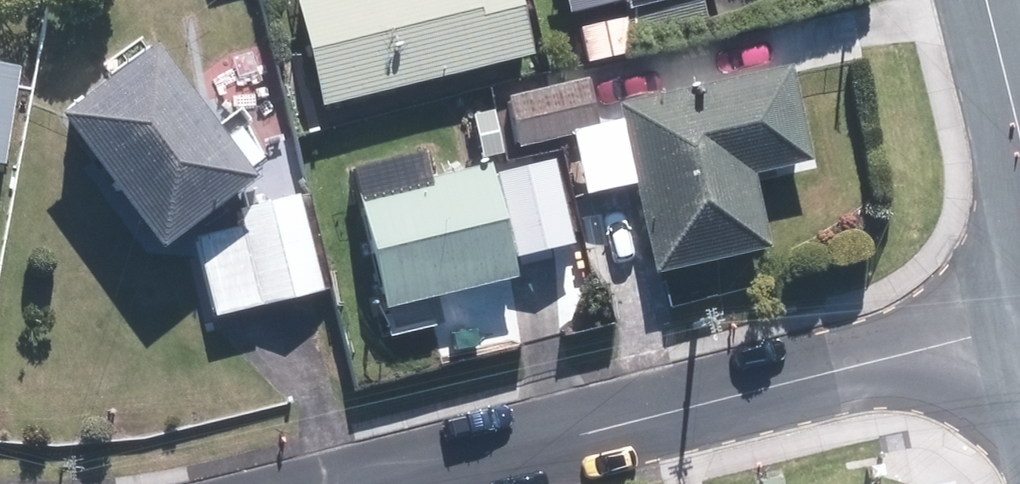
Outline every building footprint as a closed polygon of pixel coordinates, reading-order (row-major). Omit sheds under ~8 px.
[(326,106),(529,54),(515,0),(298,0),(326,106)] [(577,9),(619,0),(575,0),(577,9)] [(635,41),(707,25),(702,0),(626,0),(635,41)] [(151,49),(64,114),(163,246),(250,181),(151,49)] [(0,70),(0,161),(4,162),(20,73),(0,70)] [(789,71),(622,107),(656,266),(765,243),(749,170),(808,157),(789,71)] [(582,85),(515,99),(524,140),(591,125),(582,85)] [(485,169),(364,196),(388,305),(509,279),(485,169)] [(538,183),(504,190),(520,261),(554,253),(538,183)] [(198,242),(216,314),(321,289),(299,200),(241,214),(245,230),(198,242)]
